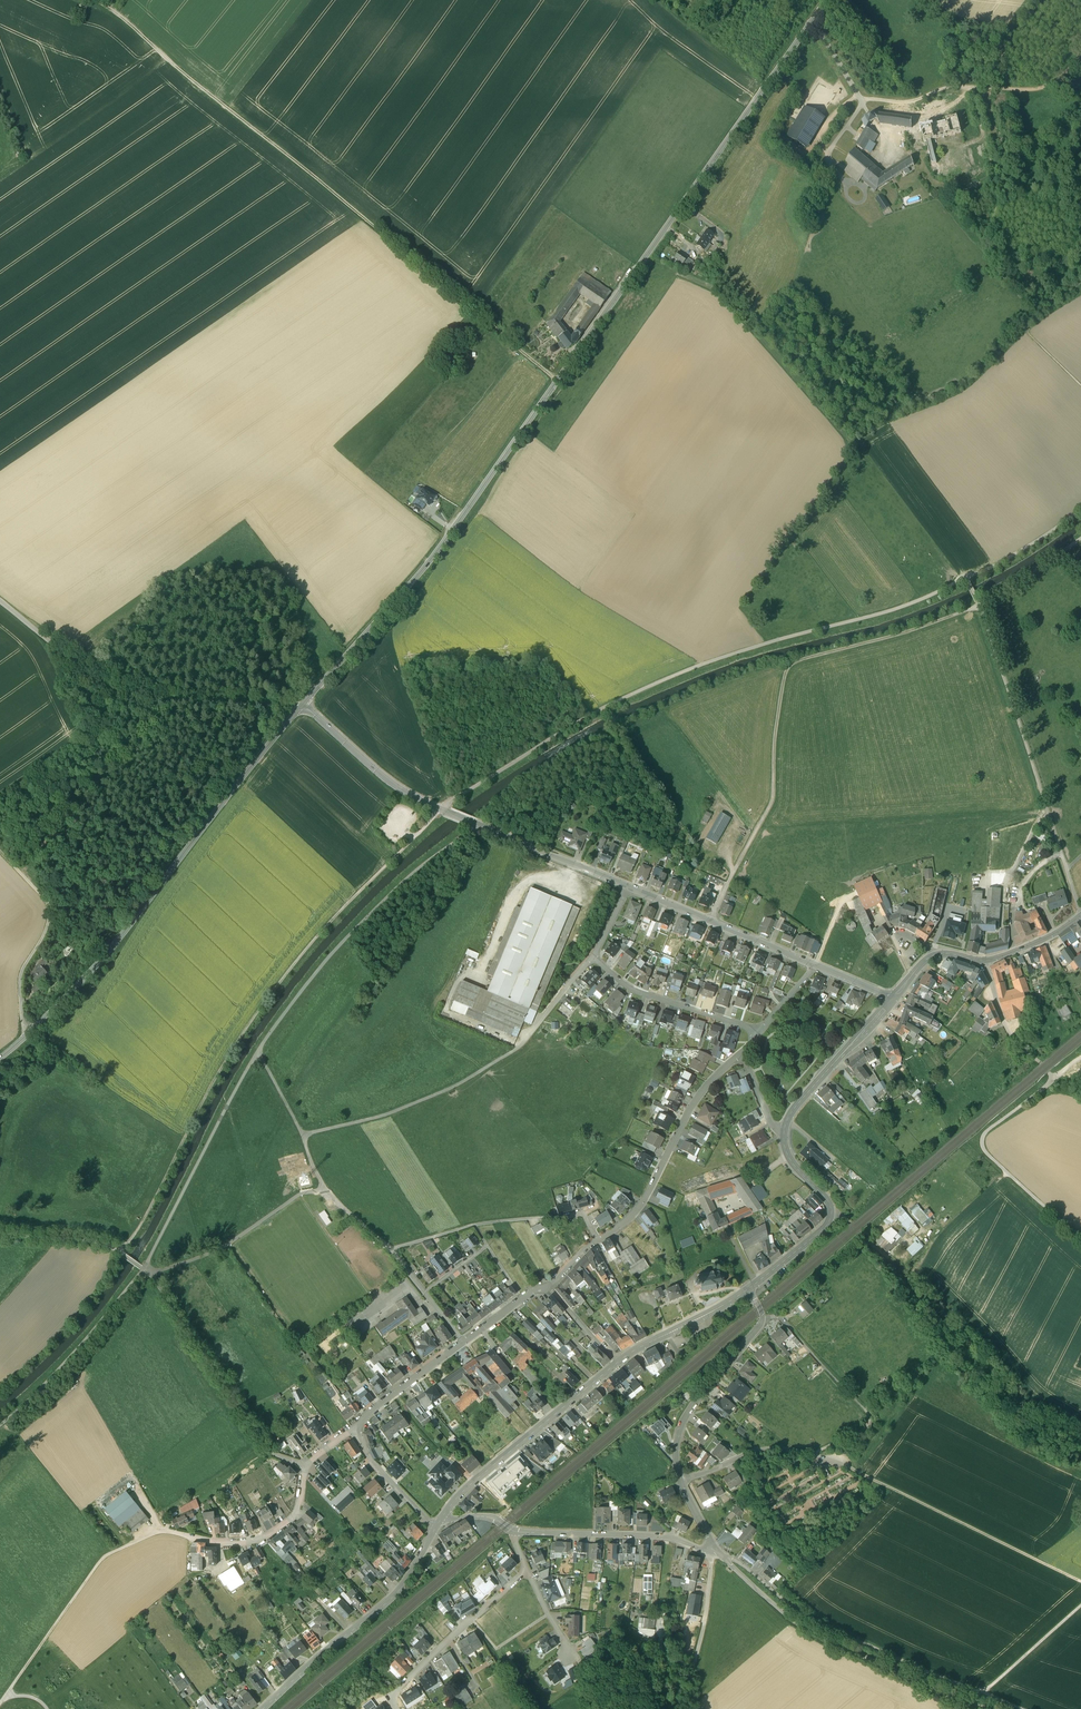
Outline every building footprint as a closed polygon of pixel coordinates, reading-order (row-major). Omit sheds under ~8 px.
[(817,115),(804,108),(787,137),(805,147),(822,118),(823,116),(819,113),(817,115)] [(912,128),(912,119),(874,114),(872,115),(870,116),(866,118),(865,116),(862,122),(866,129),(857,145),(854,149),(846,162),(850,165),(863,177),(878,189),(886,184),(904,172),(908,169),(913,165),(914,166),(915,165),(914,165),(911,158),(884,175),(882,176),(879,173),(880,171),(860,154),(863,151),(868,141),(873,144),(878,136),(873,133),(867,129),(870,124),(873,122),(875,121),(877,120),(879,123),(912,128)] [(960,118),(960,115),(946,119),(947,125),(931,129),(931,128),(920,131),(923,143),(927,142),(932,162),(937,161),(931,141),(934,140),(934,138),(950,134),(961,131),(957,118),(960,118)] [(863,177),(850,165),(845,171),(858,183),(863,177)] [(890,208),(881,195),(876,199),(885,211),(890,208)] [(706,231),(696,246),(703,251),(715,234),(712,232),(711,234),(706,231)] [(715,243),(710,250),(714,253),(719,245),(715,243)] [(687,258),(679,252),(674,259),(682,264),(687,258)] [(687,258),(682,264),(689,269),(693,262),(687,258)] [(611,293),(584,273),(580,279),(601,294),(607,298),(611,293)] [(580,279),(573,289),(579,293),(594,304),(595,305),(600,308),(607,298),(601,294),(580,279)] [(573,289),(550,321),(551,323),(548,325),(555,336),(556,336),(558,339),(566,333),(558,322),(579,293),(573,289)] [(595,305),(574,335),(579,338),(600,308),(595,305)] [(571,339),(566,333),(558,339),(561,343),(559,345),(562,349),(564,348),(566,351),(575,344),(579,338),(574,335),(571,339)] [(419,495),(417,498),(426,504),(428,506),(432,501),(434,497),(432,495),(425,491),(423,490),(419,495)] [(407,496),(403,500),(408,504),(412,499),(407,496)] [(426,504),(417,498),(413,504),(422,510),(426,504)] [(711,815),(706,812),(701,821),(707,824),(711,815)] [(720,814),(709,834),(719,839),(730,819),(720,814)] [(587,834),(575,829),(572,836),(565,833),(562,839),(563,840),(571,843),(569,847),(568,847),(579,852),(584,840),(587,834)] [(589,830),(587,834),(584,840),(589,842),(593,832),(589,830)] [(719,839),(709,834),(706,839),(716,844),(719,839)] [(629,842),(625,840),(619,853),(623,855),(629,842)] [(618,847),(612,844),(609,853),(613,855),(612,856),(614,855),(618,847)] [(609,853),(603,851),(599,862),(604,864),(605,862),(609,863),(612,856),(613,855),(609,853)] [(631,859),(622,855),(617,867),(621,868),(621,869),(631,874),(633,867),(634,868),(638,857),(633,855),(631,859)] [(646,868),(641,866),(636,879),(645,882),(651,869),(646,867),(646,868)] [(662,871),(655,868),(651,876),(652,876),(655,877),(659,879),(661,874),(662,871)] [(934,870),(925,870),(925,879),(934,879),(934,870)] [(719,879),(708,875),(705,880),(708,882),(716,885),(719,879)] [(659,879),(655,877),(651,885),(660,889),(664,881),(659,879)] [(676,877),(674,881),(680,884),(684,886),(686,881),(676,877)] [(881,899),(872,878),(854,885),(860,898),(865,911),(877,906),(875,902),(881,899)] [(674,881),(672,880),(668,890),(676,893),(680,884),(674,881)] [(686,888),(682,897),(693,901),(698,890),(694,889),(693,890),(688,888),(686,888)] [(982,908),(972,908),(972,930),(970,942),(979,945),(982,930),(995,930),(996,928),(998,928),(998,922),(999,922),(1000,907),(1001,907),(1001,905),(999,905),(1001,889),(988,888),(987,900),(987,908),(982,908)] [(572,906),(530,889),(522,909),(516,907),(509,923),(515,925),(500,961),(499,965),(493,977),(489,988),(486,986),(484,990),(462,981),(450,1010),(517,1037),(524,1021),(531,1025),(579,909),(572,906)] [(884,889),(878,891),(881,899),(884,907),(888,914),(889,916),(888,916),(890,918),(894,917),(891,906),(884,889)] [(938,889),(932,914),(940,919),(947,891),(938,889)] [(714,899),(707,896),(709,892),(705,890),(699,904),(708,908),(710,904),(711,905),(714,899)] [(1063,891),(1056,893),(1057,897),(1048,900),(1051,910),(1067,904),(1063,891)] [(972,892),(972,908),(982,908),(987,908),(987,900),(982,900),(982,892),(972,892)] [(761,898),(758,895),(753,902),(756,905),(761,898)] [(1038,896),(1031,898),(1034,905),(1040,903),(1038,896)] [(865,911),(860,898),(854,901),(856,913),(864,929),(866,928),(869,926),(871,925),(865,911)] [(884,907),(881,899),(875,902),(877,906),(884,918),(888,916),(889,916),(888,914),(884,907)] [(641,906),(630,902),(624,917),(628,919),(627,922),(633,924),(641,906)] [(732,908),(725,905),(721,914),(728,917),(732,908)] [(655,911),(647,907),(643,918),(651,921),(655,911)] [(916,913),(903,909),(902,914),(901,916),(906,917),(906,915),(914,917),(914,918),(914,917),(916,913)] [(918,911),(915,910),(916,913),(925,918),(928,914),(923,912),(918,911)] [(782,911),(778,921),(777,924),(782,926),(782,925),(783,923),(787,914),(782,911)] [(1021,917),(1015,918),(1015,927),(1028,925),(1032,923),(1035,922),(1040,919),(1036,911),(1028,915),(1021,917)] [(925,918),(916,913),(914,917),(923,922),(926,918),(925,918)] [(672,918),(663,914),(659,923),(668,927),(672,918)] [(888,916),(884,918),(889,929),(894,927),(899,927),(901,916),(902,914),(898,915),(894,917),(890,918),(888,916)] [(940,919),(932,914),(931,917),(932,917),(935,919),(932,924),(936,927),(940,921),(940,919)] [(963,917),(950,914),(948,921),(961,924),(963,917)] [(906,917),(901,916),(899,927),(906,930),(911,923),(906,921),(907,917),(906,917)] [(688,923),(680,919),(677,925),(676,925),(673,933),(682,937),(686,929),(688,923)] [(766,919),(764,924),(760,933),(768,936),(772,927),(774,922),(766,919)] [(1047,933),(1040,919),(1035,922),(1039,929),(1035,931),(1038,937),(1047,933)] [(965,925),(948,921),(945,933),(944,937),(944,936),(944,937),(955,940),(957,934),(963,935),(964,930),(965,926),(965,925)] [(921,926),(912,922),(911,923),(906,930),(915,935),(919,928),(921,926)] [(929,922),(923,931),(919,928),(915,935),(926,942),(936,927),(932,924),(929,922)] [(1070,929),(1073,933),(1077,939),(1080,936),(1080,923),(1080,922),(1070,929)] [(509,923),(494,959),(500,961),(515,925),(509,923)] [(704,929),(695,925),(692,932),(697,934),(701,936),(704,929)] [(787,927),(782,925),(782,926),(780,930),(780,931),(784,933),(781,939),(790,943),(794,935),(796,931),(791,929),(787,927)] [(1028,925),(1016,927),(1019,936),(1015,938),(1016,946),(1034,939),(1031,933),(1028,925)] [(867,937),(865,939),(871,947),(877,942),(878,943),(889,935),(882,927),(877,931),(876,928),(874,929),(873,930),(875,932),(872,934),(867,937)] [(1070,929),(1058,937),(1062,942),(1067,939),(1071,944),(1077,939),(1073,933),(1070,929)] [(718,936),(710,932),(705,941),(714,945),(718,936)] [(809,940),(801,936),(800,938),(801,938),(797,946),(796,948),(804,951),(809,940)] [(1002,944),(986,948),(985,955),(1008,949),(1009,938),(1002,938),(1002,944)] [(627,939),(619,949),(622,951),(630,941),(627,939)] [(817,943),(809,940),(804,951),(813,955),(813,953),(817,944),(817,943)] [(630,941),(622,951),(625,953),(627,951),(634,943),(630,941)] [(732,944),(726,941),(722,950),(730,954),(732,949),(731,948),(732,944)] [(970,942),(969,942),(967,952),(977,955),(979,947),(979,945),(970,942)] [(612,944),(605,953),(612,958),(619,949),(615,945),(615,946),(612,944)] [(750,950),(742,946),(740,950),(737,956),(736,960),(744,963),(750,950)] [(1054,967),(1046,946),(1043,947),(1045,955),(1039,957),(1040,960),(1043,968),(1044,971),(1054,967)] [(1043,947),(1036,950),(1039,957),(1045,955),(1043,947)] [(1076,959),(1068,948),(1066,948),(1061,952),(1069,964),(1070,963),(1074,961),(1074,960),(1076,959)] [(465,955),(479,961),(481,956),(468,950),(465,955)] [(1036,950),(1027,953),(1032,964),(1040,960),(1039,957),(1036,950)] [(627,951),(625,953),(621,958),(624,960),(620,966),(625,969),(629,964),(635,957),(627,951)] [(641,953),(634,963),(637,965),(644,955),(641,953)] [(760,955),(756,953),(752,963),(757,965),(761,967),(765,956),(760,954),(760,955)] [(1009,958),(1004,960),(1008,967),(1009,967),(1010,971),(1015,970),(1013,964),(1013,965),(1009,958)] [(780,963),(771,959),(771,961),(769,960),(768,963),(769,964),(768,969),(776,972),(777,970),(780,963)] [(1004,960),(990,968),(993,975),(994,975),(999,972),(1008,967),(1004,960)] [(962,963),(954,961),(952,966),(948,973),(956,977),(957,975),(956,975),(959,969),(964,971),(967,972),(967,973),(968,973),(967,974),(968,975),(971,976),(975,968),(971,966),(962,963)] [(499,965),(493,962),(488,975),(493,977),(499,965)] [(39,964),(35,967),(37,970),(30,976),(35,983),(46,974),(42,968),(39,964)] [(637,965),(633,970),(632,969),(631,970),(632,971),(629,975),(634,979),(637,975),(640,977),(645,970),(637,965)] [(794,970),(786,967),(782,976),(786,978),(785,980),(789,982),(790,980),(794,970)] [(645,970),(640,977),(638,981),(644,985),(648,979),(650,971),(646,968),(645,970)] [(982,972),(975,968),(971,976),(968,975),(966,978),(969,980),(970,981),(971,979),(973,977),(976,979),(977,979),(982,972)] [(1020,969),(1016,971),(1015,970),(1010,971),(1019,994),(1023,993),(1023,994),(1028,992),(1020,969)] [(591,970),(582,981),(589,987),(592,983),(593,982),(598,976),(591,970)] [(781,972),(777,970),(776,972),(774,976),(768,991),(769,991),(772,992),(774,988),(781,972)] [(659,973),(657,972),(653,985),(658,986),(660,982),(664,983),(666,975),(665,975),(659,973)] [(989,985),(982,972),(977,979),(976,979),(976,980),(980,986),(976,992),(979,995),(983,989),(989,985)] [(1001,983),(1001,982),(1001,981),(999,972),(994,975),(993,975),(1000,999),(1007,998),(1003,983),(1001,983)] [(683,978),(673,975),(673,978),(671,984),(669,990),(678,993),(679,991),(680,990),(679,990),(679,988),(680,988),(683,978)] [(929,976),(927,975),(926,975),(924,978),(923,978),(921,982),(921,983),(920,985),(929,990),(931,987),(934,982),(931,979),(932,977),(929,975),(929,976)] [(824,980),(816,976),(811,988),(819,992),(824,980)] [(611,987),(604,980),(598,987),(595,990),(596,991),(602,997),(611,987)] [(840,987),(832,983),(829,992),(833,993),(832,996),(835,997),(840,987)] [(694,986),(688,984),(685,995),(695,998),(697,991),(697,989),(694,988),(694,986)] [(920,985),(917,984),(911,994),(918,998),(921,992),(927,994),(929,990),(920,985)] [(591,989),(585,996),(589,999),(596,991),(595,990),(598,987),(595,985),(591,989)] [(715,989),(705,986),(704,990),(702,996),(712,999),(715,989)] [(783,992),(774,988),(772,992),(781,996),(783,992)] [(968,990),(963,997),(966,999),(970,993),(969,993),(971,990),(970,988),(968,990)] [(730,992),(721,990),(717,1005),(726,1008),(730,995),(731,993),(730,992)] [(616,991),(612,996),(606,1003),(615,1011),(619,1007),(617,1005),(623,998),(616,991)] [(859,995),(851,991),(846,1004),(851,1006),(852,1004),(855,1005),(855,1004),(860,1006),(864,995),(859,993),(859,995)] [(927,996),(927,994),(921,992),(918,998),(920,998),(931,1003),(933,1004),(935,1000),(927,996)] [(738,993),(737,997),(734,1006),(743,1009),(747,996),(738,993)] [(1007,998),(1000,999),(1002,1010),(1026,1003),(1023,994),(1023,993),(1019,994),(1007,998)] [(827,996),(822,994),(817,999),(824,1003),(827,996)] [(918,998),(911,994),(907,1005),(913,1008),(915,1003),(918,1004),(918,1002),(920,998),(918,998)] [(769,1002),(754,998),(750,1012),(761,1015),(764,1006),(768,1007),(769,1002)] [(931,1003),(920,998),(918,1002),(925,1006),(930,1008),(932,1004),(931,1003)] [(635,1002),(630,1000),(625,1016),(629,1017),(635,1019),(637,1013),(639,1005),(634,1004),(635,1002)] [(984,1011),(974,1003),(969,1010),(977,1016),(979,1018),(984,1011)] [(999,1018),(992,1003),(985,1010),(987,1015),(989,1019),(991,1022),(999,1018)] [(1026,1003),(1002,1010),(1005,1015),(1009,1013),(1010,1020),(1020,1017),(1019,1012),(1028,1010),(1026,1003)] [(930,1008),(925,1006),(922,1012),(933,1017),(938,1007),(933,1004),(932,1004),(930,1008)] [(913,1008),(907,1005),(904,1013),(909,1015),(916,1018),(919,1011),(913,1008)] [(657,1009),(647,1006),(644,1015),(643,1018),(644,1018),(653,1021),(657,1009)] [(1067,1006),(1060,1011),(1065,1019),(1072,1015),(1067,1006)] [(615,1011),(613,1013),(615,1014),(618,1016),(622,1009),(619,1007),(615,1011)] [(673,1014),(663,1011),(659,1023),(665,1025),(666,1020),(671,1022),(673,1015),(673,1014)] [(922,1012),(919,1011),(916,1018),(924,1022),(930,1025),(933,1019),(934,1017),(933,1017),(922,1012)] [(909,1015),(904,1013),(899,1024),(905,1026),(906,1023),(907,1020),(909,1015)] [(689,1019),(679,1016),(679,1017),(677,1024),(676,1026),(685,1029),(689,1019)] [(637,1027),(639,1022),(634,1020),(635,1019),(629,1017),(627,1023),(637,1027)] [(980,1018),(976,1023),(976,1022),(972,1028),(974,1029),(977,1031),(979,1033),(981,1031),(983,1028),(987,1024),(984,1022),(985,1022),(980,1018)] [(987,1024),(983,1028),(981,1031),(984,1033),(988,1026),(989,1029),(993,1027),(1001,1023),(999,1018),(991,1022),(987,1024)] [(942,1025),(933,1019),(930,1025),(939,1030),(942,1025)] [(705,1024),(695,1021),(693,1027),(690,1037),(696,1038),(696,1037),(700,1038),(703,1030),(705,1024)] [(908,1024),(906,1023),(905,1026),(915,1033),(917,1035),(919,1036),(922,1033),(919,1031),(916,1028),(908,1024)] [(905,1026),(899,1024),(895,1032),(904,1038),(905,1037),(903,1036),(905,1033),(912,1037),(915,1033),(905,1026)] [(721,1029),(711,1026),(707,1038),(711,1039),(712,1040),(717,1041),(721,1029)] [(723,1044),(722,1048),(730,1050),(732,1051),(734,1045),(735,1045),(735,1044),(738,1034),(727,1031),(723,1044)] [(985,1037),(984,1039),(988,1041),(992,1035),(989,1032),(985,1037)] [(917,1035),(914,1039),(911,1043),(914,1045),(917,1041),(919,1037),(919,1036),(917,1035)] [(898,1051),(892,1037),(885,1041),(888,1046),(890,1053),(893,1052),(894,1053),(898,1051)] [(864,1055),(867,1061),(870,1065),(876,1061),(874,1059),(876,1058),(872,1050),(864,1055)] [(893,1052),(890,1053),(886,1055),(891,1063),(893,1066),(900,1062),(899,1059),(901,1057),(898,1051),(894,1053),(893,1052)] [(712,1056),(705,1053),(703,1057),(708,1060),(708,1061),(713,1063),(715,1058),(712,1056)] [(863,1054),(855,1060),(861,1066),(867,1061),(864,1055),(863,1054)] [(697,1062),(693,1060),(689,1068),(701,1074),(708,1061),(708,1060),(703,1057),(700,1056),(697,1062)] [(861,1067),(855,1060),(848,1066),(852,1071),(850,1072),(852,1074),(854,1073),(862,1083),(869,1077),(861,1067),(861,1066),(861,1067)] [(694,1077),(684,1072),(677,1085),(680,1086),(683,1087),(684,1086),(688,1088),(689,1085),(690,1085),(694,1077)] [(748,1078),(739,1081),(739,1082),(736,1083),(735,1079),(737,1079),(736,1075),(729,1078),(727,1079),(731,1089),(739,1086),(742,1094),(752,1090),(748,1078)] [(649,1087),(657,1091),(660,1083),(652,1079),(649,1087)] [(843,1090),(833,1081),(830,1084),(839,1094),(843,1090)] [(880,1082),(872,1088),(876,1094),(883,1088),(880,1082)] [(830,1084),(829,1084),(826,1087),(834,1096),(830,1099),(835,1104),(839,1100),(843,1097),(839,1094),(830,1084)] [(683,1087),(680,1086),(678,1091),(684,1095),(688,1088),(684,1086),(683,1087)] [(870,1086),(866,1089),(872,1098),(872,1097),(876,1094),(872,1088),(870,1086)] [(826,1087),(817,1095),(825,1104),(827,1102),(830,1099),(834,1096),(826,1087)] [(872,1098),(866,1089),(860,1094),(870,1109),(877,1104),(872,1097),(872,1098)] [(919,1089),(913,1095),(920,1104),(927,1099),(919,1089)] [(676,1094),(672,1092),(668,1100),(678,1105),(680,1101),(681,1102),(683,1098),(676,1094)] [(825,1104),(817,1095),(813,1099),(839,1121),(842,1119),(839,1116),(839,1117),(834,1113),(829,1109),(828,1107),(826,1106),(826,1105),(825,1104)] [(664,1107),(668,1100),(664,1098),(662,1103),(655,1100),(653,1105),(656,1107),(661,1109),(662,1106),(664,1107)] [(668,1100),(664,1107),(668,1109),(675,1113),(677,1109),(676,1109),(678,1105),(668,1100)] [(835,1104),(829,1109),(834,1113),(843,1104),(839,1100),(835,1104)] [(717,1112),(706,1106),(701,1114),(700,1113),(697,1118),(710,1126),(713,1121),(713,1120),(713,1119),(717,1112)] [(752,1117),(745,1121),(746,1123),(741,1126),(745,1133),(758,1125),(755,1121),(760,1118),(756,1110),(750,1113),(752,1117)] [(662,1115),(659,1114),(657,1118),(654,1124),(666,1130),(668,1126),(670,1127),(672,1123),(673,1120),(671,1119),(664,1115),(664,1116),(662,1115)] [(845,1115),(842,1119),(839,1121),(844,1125),(849,1120),(845,1115)] [(707,1132),(693,1125),(689,1134),(698,1139),(702,1141),(703,1141),(707,1132)] [(763,1130),(749,1138),(749,1139),(755,1148),(768,1141),(763,1130)] [(653,1134),(651,1133),(648,1138),(646,1143),(656,1148),(658,1149),(663,1139),(653,1134)] [(747,1140),(746,1140),(753,1153),(757,1151),(755,1148),(749,1139),(747,1140)] [(656,1148),(646,1143),(644,1142),(642,1147),(654,1152),(656,1148)] [(697,1148),(684,1142),(680,1150),(689,1154),(693,1156),(697,1148)] [(808,1144),(800,1154),(806,1160),(811,1154),(820,1162),(821,1163),(825,1158),(808,1144)] [(650,1158),(641,1154),(635,1165),(635,1168),(640,1170),(642,1168),(646,1170),(652,1159),(650,1158)] [(693,1156),(689,1154),(687,1158),(695,1162),(697,1158),(693,1156)] [(825,1158),(821,1163),(820,1162),(819,1164),(822,1167),(828,1160),(825,1158)] [(828,1172),(825,1176),(842,1192),(846,1187),(844,1185),(845,1183),(840,1178),(837,1181),(828,1172)] [(741,1178),(707,1188),(707,1190),(710,1199),(731,1193),(736,1190),(745,1184),(741,1178)] [(761,1183),(750,1191),(758,1203),(769,1195),(761,1183)] [(750,1191),(745,1184),(736,1190),(749,1208),(753,1214),(763,1209),(758,1203),(750,1191)] [(630,1192),(623,1188),(619,1192),(621,1194),(625,1197),(630,1192)] [(672,1195),(661,1189),(657,1197),(661,1199),(668,1203),(672,1195)] [(596,1196),(590,1190),(588,1193),(590,1195),(592,1199),(596,1196)] [(710,1199),(707,1190),(697,1194),(707,1217),(717,1213),(710,1199)] [(581,1198),(578,1199),(579,1202),(578,1202),(579,1203),(582,1202),(586,1199),(587,1198),(590,1195),(588,1193),(581,1198)] [(813,1193),(804,1201),(814,1211),(820,1206),(822,1203),(813,1193)] [(621,1194),(614,1201),(623,1210),(630,1202),(625,1197),(621,1194)] [(575,1201),(572,1202),(570,1202),(571,1206),(572,1210),(588,1206),(586,1199),(582,1202),(579,1203),(578,1202),(579,1202),(578,1199),(575,1201)] [(668,1203),(661,1199),(659,1203),(668,1208),(670,1204),(668,1203)] [(623,1210),(614,1201),(610,1206),(609,1206),(613,1209),(612,1211),(614,1213),(615,1212),(619,1215),(623,1210)] [(564,1204),(556,1207),(558,1214),(558,1215),(572,1210),(571,1206),(570,1202),(568,1203),(568,1204),(564,1205),(564,1204)] [(608,1204),(605,1208),(607,1212),(608,1215),(612,1211),(613,1209),(609,1206),(610,1206),(608,1204)] [(917,1205),(913,1209),(915,1211),(913,1213),(923,1224),(935,1214),(932,1211),(927,1216),(917,1205)] [(816,1212),(817,1214),(822,1209),(820,1206),(814,1211),(816,1212)] [(904,1227),(898,1232),(902,1237),(912,1228),(917,1232),(920,1229),(915,1223),(917,1222),(901,1206),(885,1220),(890,1225),(898,1218),(903,1224),(902,1225),(904,1227)] [(749,1208),(721,1221),(723,1227),(753,1214),(749,1208)] [(325,1210),(319,1214),(328,1225),(332,1222),(328,1218),(330,1216),(325,1210)] [(795,1210),(789,1214),(790,1216),(786,1220),(787,1222),(793,1228),(795,1226),(792,1223),(803,1214),(798,1210),(796,1212),(795,1210)] [(597,1211),(591,1214),(595,1220),(600,1216),(597,1211)] [(648,1211),(644,1214),(645,1215),(641,1218),(644,1222),(648,1228),(649,1227),(656,1221),(648,1211)] [(608,1215),(607,1212),(603,1214),(606,1218),(605,1218),(608,1222),(607,1222),(608,1223),(612,1221),(608,1215)] [(811,1218),(810,1219),(808,1217),(809,1216),(805,1213),(803,1215),(806,1218),(809,1220),(815,1227),(823,1219),(817,1214),(816,1212),(811,1218)] [(707,1217),(707,1218),(713,1232),(723,1227),(721,1221),(717,1213),(707,1217)] [(600,1216),(595,1220),(599,1227),(603,1224),(604,1224),(607,1222),(608,1222),(605,1218),(606,1218),(603,1214),(600,1216)] [(805,1222),(811,1230),(815,1227),(809,1220),(805,1222)] [(648,1228),(644,1222),(640,1225),(646,1233),(651,1229),(649,1227),(648,1228)] [(793,1228),(787,1222),(785,1225),(790,1231),(791,1230),(793,1232),(796,1230),(795,1230),(793,1228)] [(805,1222),(796,1230),(802,1238),(811,1230),(805,1222)] [(765,1225),(750,1232),(756,1244),(760,1243),(762,1245),(765,1257),(771,1253),(771,1252),(770,1251),(769,1244),(767,1236),(765,1225)] [(789,1235),(782,1227),(779,1230),(787,1238),(789,1235)] [(882,1233),(883,1235),(884,1236),(886,1233),(889,1235),(893,1230),(897,1233),(893,1238),(896,1242),(902,1237),(898,1232),(892,1227),(882,1233)] [(651,1229),(646,1233),(653,1241),(657,1238),(654,1235),(655,1234),(651,1229)] [(802,1238),(796,1230),(793,1232),(789,1235),(787,1238),(790,1241),(792,1239),(795,1243),(802,1238)] [(889,1236),(886,1239),(889,1242),(883,1248),(887,1252),(896,1242),(893,1238),(897,1233),(893,1230),(889,1235),(889,1236)] [(750,1232),(737,1238),(740,1244),(743,1251),(748,1248),(756,1244),(750,1232)] [(883,1235),(876,1240),(879,1244),(881,1242),(881,1243),(885,1238),(886,1239),(889,1236),(889,1235),(886,1233),(884,1236),(883,1235)] [(472,1237),(465,1242),(466,1244),(470,1250),(477,1244),(475,1241),(477,1240),(475,1237),(473,1239),(472,1237)] [(616,1250),(619,1248),(613,1237),(609,1239),(616,1250)] [(881,1242),(879,1244),(883,1248),(889,1242),(886,1239),(885,1238),(881,1243),(881,1242)] [(609,1239),(602,1244),(607,1252),(611,1250),(616,1258),(619,1256),(616,1250),(609,1239)] [(693,1239),(681,1244),(683,1248),(695,1243),(693,1239)] [(918,1243),(916,1241),(907,1249),(913,1256),(924,1246),(920,1242),(918,1243)] [(765,1257),(764,1258),(768,1264),(769,1265),(781,1255),(773,1244),(771,1246),(772,1250),(770,1251),(771,1252),(771,1253),(765,1257)] [(619,1248),(616,1250),(619,1256),(623,1262),(628,1269),(640,1260),(631,1246),(622,1252),(619,1248)] [(594,1248),(591,1250),(594,1257),(602,1269),(602,1270),(607,1268),(598,1253),(597,1253),(594,1248)] [(756,1264),(748,1248),(743,1251),(752,1267),(756,1264)] [(591,1250),(588,1253),(584,1257),(589,1264),(590,1265),(592,1268),(595,1266),(594,1263),(592,1258),(594,1257),(591,1250)] [(449,1258),(452,1263),(454,1265),(461,1259),(458,1257),(460,1256),(458,1253),(456,1254),(456,1253),(450,1257),(449,1258)] [(623,1262),(619,1256),(616,1258),(614,1260),(617,1266),(623,1262)] [(438,1257),(431,1263),(440,1275),(447,1269),(446,1267),(448,1266),(445,1263),(444,1264),(441,1261),(438,1257)] [(584,1257),(573,1269),(584,1281),(594,1294),(600,1290),(593,1281),(592,1282),(582,1270),(584,1268),(585,1269),(589,1264),(584,1257)] [(644,1258),(640,1260),(628,1269),(634,1278),(650,1268),(644,1258)] [(445,1259),(441,1261),(444,1264),(445,1263),(448,1266),(446,1267),(447,1269),(451,1267),(449,1265),(446,1260),(445,1259)] [(756,1264),(752,1267),(756,1274),(766,1268),(762,1261),(756,1264)] [(890,1262),(886,1265),(891,1271),(894,1268),(890,1262)] [(458,1270),(461,1274),(465,1270),(468,1274),(471,1271),(466,1264),(458,1270)] [(574,1270),(567,1276),(572,1282),(576,1287),(584,1281),(573,1269),(574,1270)] [(602,1270),(602,1269),(601,1269),(601,1271),(599,1272),(598,1273),(606,1286),(610,1283),(603,1272),(602,1270)] [(435,1279),(429,1271),(428,1272),(427,1271),(425,1273),(426,1274),(423,1276),(428,1283),(435,1279)] [(709,1271),(708,1273),(707,1273),(707,1274),(703,1275),(703,1274),(702,1274),(703,1275),(698,1276),(697,1275),(697,1276),(698,1277),(698,1280),(697,1281),(697,1280),(695,1280),(695,1281),(695,1282),(693,1282),(694,1288),(699,1287),(699,1288),(700,1288),(701,1292),(700,1293),(701,1293),(701,1292),(706,1291),(706,1292),(707,1292),(707,1291),(710,1291),(711,1292),(711,1291),(711,1290),(716,1289),(717,1290),(717,1289),(716,1289),(719,1288),(719,1289),(722,1288),(722,1285),(721,1285),(721,1284),(724,1282),(725,1282),(725,1281),(724,1281),(723,1278),(724,1277),(724,1276),(723,1277),(719,1276),(718,1272),(713,1273),(714,1273),(711,1271),(709,1271)] [(567,1276),(558,1286),(563,1292),(564,1292),(565,1290),(570,1285),(572,1282),(567,1276)] [(506,1281),(501,1286),(498,1288),(500,1291),(502,1289),(509,1284),(506,1281)] [(576,1287),(572,1282),(570,1285),(574,1291),(575,1291),(578,1289),(576,1287)] [(563,1292),(558,1286),(555,1290),(563,1299),(566,1296),(566,1295),(564,1292),(563,1292)] [(677,1286),(665,1291),(667,1296),(669,1302),(682,1297),(677,1286)] [(511,1287),(507,1289),(506,1289),(505,1290),(506,1291),(505,1291),(506,1293),(503,1295),(507,1300),(516,1294),(511,1287)] [(660,1289),(653,1292),(656,1300),(667,1296),(665,1291),(662,1292),(660,1289)] [(500,1291),(491,1297),(495,1301),(503,1295),(501,1292),(500,1291)] [(600,1291),(595,1295),(599,1301),(604,1297),(600,1291)] [(575,1297),(572,1300),(574,1302),(577,1300),(581,1296),(579,1294),(575,1297)] [(495,1301),(491,1297),(490,1295),(482,1301),(486,1306),(491,1313),(499,1307),(495,1301)] [(503,1295),(495,1301),(499,1307),(507,1300),(503,1295)] [(565,1311),(551,1296),(542,1304),(548,1310),(549,1311),(552,1308),(554,1311),(556,1310),(560,1315),(565,1311)] [(574,1303),(572,1303),(566,1296),(563,1299),(571,1308),(573,1307),(574,1308),(576,1306),(576,1305),(575,1305),(574,1303)] [(408,1318),(414,1326),(427,1316),(420,1307),(416,1311),(406,1297),(396,1305),(400,1310),(382,1323),(381,1322),(375,1327),(382,1337),(408,1318)] [(476,1307),(472,1302),(469,1303),(474,1309),(475,1310),(478,1307),(477,1306),(476,1307)] [(805,1302),(800,1306),(796,1310),(803,1318),(812,1311),(805,1302)] [(548,1310),(542,1304),(532,1313),(536,1317),(539,1319),(544,1314),(548,1310)] [(486,1306),(477,1313),(482,1319),(491,1313),(486,1306)] [(556,1310),(554,1311),(552,1308),(549,1311),(557,1320),(560,1317),(561,1316),(560,1315),(556,1310)] [(473,1315),(466,1321),(471,1327),(482,1319),(477,1313),(473,1315)] [(544,1314),(539,1319),(541,1322),(548,1329),(548,1330),(551,1326),(552,1326),(545,1318),(547,1317),(544,1314)] [(626,1320),(622,1314),(618,1317),(614,1320),(622,1329),(623,1328),(623,1327),(624,1327),(629,1323),(626,1320)] [(462,1315),(461,1315),(456,1319),(460,1324),(456,1327),(461,1335),(471,1327),(466,1321),(462,1315)] [(560,1317),(557,1320),(558,1321),(564,1327),(569,1323),(562,1316),(561,1316),(560,1317)] [(539,1334),(526,1321),(522,1324),(536,1337),(539,1334)] [(643,1330),(637,1321),(634,1323),(630,1325),(640,1340),(647,1337),(643,1330)] [(630,1325),(629,1323),(624,1327),(625,1329),(627,1327),(629,1330),(628,1331),(632,1337),(636,1343),(640,1340),(630,1325)] [(600,1326),(592,1333),(596,1336),(603,1330),(600,1326)] [(619,1338),(609,1327),(604,1331),(606,1333),(614,1342),(619,1338)] [(623,1328),(622,1329),(628,1336),(634,1344),(636,1343),(632,1337),(628,1331),(629,1330),(627,1327),(625,1329),(624,1327),(623,1327),(623,1328)] [(546,1328),(542,1332),(551,1341),(555,1338),(546,1328)] [(780,1329),(770,1337),(778,1346),(780,1344),(788,1337),(789,1336),(792,1334),(787,1328),(783,1332),(780,1329)] [(439,1332),(436,1334),(443,1344),(452,1338),(445,1329),(444,1329),(439,1332)] [(430,1330),(424,1333),(425,1335),(426,1335),(429,1339),(433,1336),(430,1330)] [(603,1330),(596,1336),(602,1343),(605,1341),(604,1340),(606,1338),(603,1335),(606,1333),(604,1331),(603,1330)] [(614,1342),(606,1333),(603,1335),(606,1338),(604,1340),(605,1341),(614,1351),(618,1348),(614,1342)] [(521,1342),(512,1334),(507,1340),(512,1344),(515,1347),(521,1342)] [(423,1344),(416,1349),(423,1358),(430,1353),(429,1352),(436,1347),(433,1342),(432,1343),(429,1339),(426,1335),(425,1335),(419,1339),(423,1344)] [(619,1338),(614,1342),(618,1348),(621,1351),(634,1344),(628,1336),(621,1340),(619,1338)] [(803,1346),(794,1336),(791,1339),(797,1346),(798,1347),(799,1348),(803,1346)] [(539,1341),(536,1337),(532,1341),(537,1346),(541,1342),(539,1341)] [(548,1345),(542,1339),(539,1341),(541,1342),(546,1347),(548,1345)] [(507,1340),(499,1347),(502,1352),(503,1353),(505,1350),(512,1344),(507,1340)] [(576,1348),(569,1341),(564,1346),(570,1352),(571,1353),(576,1348)] [(521,1342),(515,1347),(521,1353),(527,1347),(521,1342)] [(597,1349),(593,1344),(588,1349),(593,1354),(597,1349)] [(776,1356),(766,1344),(763,1347),(763,1348),(754,1355),(761,1363),(770,1356),(773,1359),(776,1356)] [(788,1353),(780,1344),(778,1346),(786,1355),(788,1353)] [(390,1345),(369,1360),(374,1366),(378,1363),(380,1365),(396,1354),(390,1345)] [(570,1352),(563,1345),(561,1348),(559,1350),(560,1351),(565,1357),(570,1352)] [(521,1353),(520,1354),(514,1360),(512,1362),(518,1368),(524,1363),(533,1353),(531,1351),(529,1349),(527,1347),(521,1353)] [(655,1347),(642,1354),(645,1360),(649,1366),(654,1363),(654,1365),(659,1362),(659,1361),(661,1359),(660,1357),(655,1347)] [(495,1349),(487,1354),(490,1359),(491,1359),(494,1364),(498,1368),(503,1364),(496,1356),(499,1354),(495,1349)] [(593,1354),(588,1349),(586,1350),(596,1360),(597,1359),(593,1354)] [(602,1354),(597,1349),(593,1354),(597,1359),(596,1360),(603,1367),(609,1361),(603,1354),(602,1354)] [(514,1360),(505,1350),(503,1353),(506,1357),(508,1356),(512,1362),(514,1360)] [(565,1357),(560,1351),(555,1356),(562,1362),(566,1357),(565,1357)] [(670,1360),(666,1354),(660,1357),(661,1359),(659,1361),(659,1362),(654,1365),(658,1371),(665,1365),(664,1363),(670,1360),(673,1364),(676,1361),(670,1352),(669,1352),(672,1358),(670,1360)] [(533,1353),(524,1363),(528,1367),(537,1358),(533,1353)] [(411,1361),(407,1355),(402,1359),(409,1367),(411,1371),(418,1365),(413,1359),(411,1361)] [(490,1359),(487,1355),(480,1358),(483,1364),(485,1362),(489,1368),(494,1364),(491,1359),(490,1359)] [(409,1367),(402,1359),(400,1360),(406,1369),(409,1367)] [(634,1359),(625,1367),(631,1374),(633,1377),(638,1373),(639,1375),(643,1371),(644,1371),(640,1367),(634,1359)] [(374,1366),(369,1360),(366,1363),(375,1373),(378,1370),(374,1366)] [(475,1360),(462,1368),(467,1374),(469,1376),(476,1370),(481,1367),(479,1366),(475,1360)] [(673,1364),(670,1360),(664,1363),(665,1365),(667,1369),(671,1366),(671,1365),(673,1364)] [(748,1362),(739,1373),(751,1382),(755,1378),(749,1374),(754,1367),(748,1362)] [(380,1365),(378,1363),(374,1366),(378,1370),(382,1376),(385,1379),(389,1375),(380,1365)] [(524,1363),(518,1368),(522,1373),(528,1367),(524,1363)] [(498,1368),(494,1364),(489,1368),(492,1371),(498,1378),(503,1374),(498,1368)] [(503,1364),(498,1368),(503,1374),(505,1376),(509,1372),(503,1364)] [(658,1371),(653,1376),(656,1379),(667,1369),(665,1365),(658,1371)] [(493,1381),(481,1367),(476,1370),(478,1372),(488,1383),(487,1384),(488,1385),(493,1381)] [(539,1380),(528,1367),(522,1373),(532,1385),(539,1380)] [(631,1374),(625,1367),(621,1370),(628,1377),(631,1374)] [(462,1368),(444,1381),(447,1385),(451,1383),(452,1383),(462,1377),(466,1374),(467,1374),(462,1368)] [(389,1375),(385,1379),(392,1386),(404,1377),(402,1374),(403,1373),(401,1370),(400,1371),(397,1369),(389,1375)] [(621,1370),(613,1377),(619,1384),(625,1379),(628,1377),(621,1370)] [(477,1386),(466,1374),(462,1377),(473,1390),(477,1386)] [(498,1378),(494,1382),(500,1388),(502,1391),(507,1387),(507,1386),(510,1383),(505,1376),(503,1374),(498,1378)] [(579,1382),(572,1375),(569,1377),(566,1381),(572,1388),(579,1382)] [(379,1379),(378,1377),(373,1381),(370,1383),(378,1393),(385,1387),(380,1380),(379,1379)] [(613,1377),(608,1381),(611,1385),(614,1389),(618,1386),(619,1384),(613,1377)] [(625,1379),(619,1384),(622,1388),(624,1390),(625,1391),(629,1396),(633,1392),(630,1389),(629,1387),(631,1386),(630,1385),(625,1379)] [(643,1389),(636,1380),(633,1381),(636,1384),(635,1385),(638,1388),(640,1391),(640,1392),(643,1389)] [(750,1390),(738,1380),(734,1384),(735,1385),(732,1388),(730,1386),(726,1391),(730,1394),(733,1396),(737,1399),(743,1391),(747,1394),(750,1390)] [(444,1381),(438,1384),(452,1401),(456,1397),(457,1397),(447,1385),(444,1381)] [(488,1385),(482,1391),(483,1392),(488,1399),(500,1388),(494,1382),(493,1381),(488,1385)] [(608,1381),(596,1391),(602,1398),(614,1389),(611,1385),(608,1381)] [(478,1387),(477,1386),(473,1390),(472,1390),(478,1397),(483,1392),(480,1389),(478,1387)] [(357,1394),(358,1396),(365,1390),(363,1387),(356,1392),(357,1394)] [(434,1387),(424,1393),(431,1404),(441,1398),(434,1387)] [(518,1399),(507,1387),(502,1391),(500,1388),(496,1392),(509,1406),(518,1399)] [(509,1406),(496,1392),(500,1388),(488,1399),(506,1418),(514,1412),(509,1406)] [(299,1390),(293,1393),(297,1401),(303,1398),(299,1390)] [(365,1390),(358,1396),(362,1401),(364,1404),(365,1405),(366,1406),(370,1403),(370,1402),(372,1400),(365,1390)] [(455,1405),(460,1412),(478,1397),(472,1390),(459,1401),(455,1405)] [(726,1395),(720,1390),(717,1394),(723,1399),(724,1398),(726,1395)] [(590,1396),(587,1399),(581,1404),(587,1411),(587,1412),(602,1398),(596,1391),(590,1396)] [(424,1393),(417,1398),(420,1403),(424,1409),(431,1404),(424,1393)] [(358,1396),(357,1394),(354,1396),(355,1399),(358,1403),(362,1401),(358,1396)] [(350,1398),(349,1395),(343,1399),(349,1407),(354,1404),(352,1401),(350,1398)] [(734,1405),(724,1398),(723,1399),(718,1405),(715,1403),(712,1408),(724,1418),(734,1405)] [(346,1410),(349,1408),(349,1407),(343,1399),(339,1402),(344,1408),(345,1407),(346,1410)] [(532,1405),(529,1406),(533,1410),(535,1414),(544,1406),(539,1399),(532,1405)] [(415,1400),(406,1405),(409,1410),(411,1412),(414,1410),(420,1406),(419,1404),(415,1400)] [(528,1400),(523,1404),(530,1412),(533,1410),(529,1406),(532,1405),(528,1400)] [(354,1404),(349,1407),(349,1408),(354,1415),(359,1411),(357,1409),(358,1408),(357,1406),(356,1407),(354,1404)] [(587,1411),(581,1404),(577,1407),(584,1415),(587,1411)] [(346,1410),(341,1414),(346,1421),(354,1415),(349,1408),(346,1410)] [(414,1410),(411,1412),(417,1419),(420,1416),(414,1410)] [(563,1419),(570,1427),(578,1421),(570,1412),(563,1419)] [(615,1412),(609,1417),(613,1421),(619,1416),(615,1412)] [(420,1416),(417,1419),(423,1426),(427,1423),(430,1421),(428,1418),(425,1413),(420,1416)] [(717,1421),(707,1413),(701,1421),(700,1422),(704,1425),(710,1429),(712,1427),(716,1421),(717,1421)] [(409,1425),(400,1414),(398,1416),(398,1415),(394,1418),(395,1419),(395,1418),(403,1428),(402,1428),(403,1429),(409,1425)] [(403,1428),(395,1418),(395,1419),(390,1422),(397,1432),(402,1428),(403,1428)] [(309,1422),(306,1419),(302,1422),(308,1430),(310,1429),(309,1427),(310,1426),(309,1425),(310,1424),(309,1422)] [(326,1425),(322,1419),(318,1421),(322,1427),(326,1425)] [(644,1424),(640,1419),(636,1422),(640,1427),(644,1424)] [(671,1428),(663,1419),(659,1422),(658,1421),(650,1428),(658,1436),(664,1431),(666,1432),(671,1428)] [(704,1425),(700,1422),(701,1421),(699,1419),(696,1423),(702,1427),(704,1425)] [(310,1426),(309,1427),(310,1429),(314,1433),(321,1428),(322,1428),(317,1421),(310,1426)] [(720,1425),(716,1421),(712,1427),(716,1431),(720,1425)] [(397,1432),(390,1422),(385,1426),(392,1436),(397,1432)] [(562,1428),(558,1423),(551,1429),(554,1432),(558,1436),(560,1434),(561,1435),(562,1434),(561,1433),(564,1430),(562,1428)] [(373,1425),(369,1428),(373,1434),(377,1431),(373,1425)] [(392,1436),(385,1426),(384,1425),(381,1428),(382,1428),(380,1430),(388,1441),(393,1437),(392,1436)] [(741,1427),(737,1431),(743,1436),(747,1432),(741,1427)] [(321,1428),(314,1433),(320,1441),(327,1435),(321,1428)] [(566,1428),(564,1430),(561,1433),(562,1434),(564,1437),(570,1432),(566,1428)] [(700,1430),(698,1428),(697,1429),(691,1437),(699,1443),(702,1438),(703,1438),(702,1438),(705,1434),(700,1430)] [(369,1430),(363,1434),(366,1445),(372,1443),(370,1436),(372,1435),(369,1430)] [(297,1436),(291,1441),(297,1448),(301,1455),(307,1450),(305,1447),(307,1445),(305,1441),(302,1443),(297,1436)] [(423,1438),(417,1444),(419,1447),(426,1441),(423,1438)] [(561,1444),(553,1438),(548,1442),(554,1450),(561,1444)] [(357,1448),(353,1441),(353,1442),(352,1441),(345,1446),(353,1458),(360,1453),(357,1448)] [(538,1444),(535,1447),(533,1447),(531,1448),(531,1450),(531,1451),(540,1462),(552,1452),(543,1441),(542,1441),(540,1441),(538,1442),(538,1444)] [(381,1442),(377,1444),(383,1456),(387,1453),(381,1442)] [(372,1443),(366,1445),(368,1451),(373,1460),(377,1458),(375,1453),(374,1450),(372,1443)] [(724,1449),(719,1445),(712,1454),(721,1461),(723,1457),(723,1456),(726,1456),(728,1454),(729,1453),(726,1451),(724,1449)] [(732,1451),(726,1446),(724,1449),(726,1451),(729,1453),(728,1454),(729,1454),(732,1451)] [(698,1447),(695,1452),(692,1450),(687,1457),(694,1462),(693,1464),(701,1470),(706,1462),(710,1457),(703,1451),(698,1447)] [(472,1456),(461,1466),(469,1474),(480,1465),(472,1456)] [(493,1489),(500,1497),(530,1471),(523,1463),(524,1462),(519,1456),(506,1468),(507,1469),(502,1474),(501,1472),(487,1483),(492,1489),(493,1489)] [(710,1457),(706,1462),(712,1467),(716,1461),(710,1457)] [(325,1461),(321,1465),(331,1475),(335,1472),(335,1471),(331,1467),(325,1461)] [(387,1470),(397,1479),(400,1476),(404,1472),(395,1462),(387,1470)] [(429,1474),(437,1482),(439,1479),(445,1473),(447,1470),(440,1463),(429,1474)] [(290,1467),(289,1468),(286,1465),(285,1466),(284,1466),(283,1467),(281,1464),(280,1464),(276,1467),(290,1481),(290,1480),(292,1482),(294,1479),(293,1478),(296,1474),(290,1467)] [(331,1475),(321,1465),(317,1469),(319,1471),(320,1471),(320,1473),(321,1474),(326,1479),(327,1479),(331,1475)] [(453,1484),(461,1475),(451,1466),(447,1470),(445,1473),(451,1478),(449,1480),(453,1484)] [(830,1471),(827,1466),(822,1468),(825,1473),(826,1473),(827,1476),(831,1474),(830,1471)] [(290,1481),(276,1467),(274,1469),(286,1485),(290,1481)] [(364,1468),(355,1477),(360,1483),(370,1475),(364,1468)] [(407,1469),(400,1476),(403,1478),(410,1472),(407,1469)] [(735,1472),(731,1474),(731,1475),(723,1480),(729,1490),(742,1482),(739,1478),(735,1472)] [(326,1479),(321,1474),(317,1477),(327,1488),(331,1484),(328,1481),(327,1481),(327,1479),(326,1479)] [(327,1488),(317,1477),(313,1481),(322,1492),(327,1488)] [(449,1488),(445,1485),(439,1479),(437,1482),(432,1486),(436,1490),(435,1492),(438,1494),(439,1493),(442,1496),(449,1488)] [(374,1480),(364,1489),(371,1497),(381,1488),(374,1480)] [(713,1492),(708,1483),(695,1490),(702,1503),(715,1496),(713,1492)] [(382,1488),(376,1494),(381,1499),(387,1493),(382,1488)] [(665,1491),(660,1493),(661,1496),(660,1498),(663,1499),(663,1501),(668,1499),(668,1500),(676,1497),(672,1488),(665,1491)] [(720,1488),(713,1492),(715,1496),(715,1498),(716,1497),(723,1493),(720,1488)] [(475,1489),(464,1500),(459,1506),(466,1513),(472,1506),(469,1504),(471,1503),(469,1502),(472,1499),(473,1500),(475,1498),(477,1497),(475,1495),(478,1492),(475,1489)] [(224,1491),(215,1496),(217,1499),(225,1494),(224,1491)] [(140,1509),(126,1492),(104,1509),(113,1520),(119,1527),(123,1523),(140,1509)] [(349,1494),(336,1507),(340,1512),(354,1499),(349,1494)] [(383,1501),(378,1505),(379,1505),(383,1510),(394,1501),(389,1496),(383,1501)] [(715,1496),(702,1503),(704,1507),(717,1500),(716,1497),(715,1498),(715,1496)] [(197,1499),(179,1509),(183,1515),(192,1511),(200,1508),(197,1499)] [(394,1501),(383,1510),(387,1515),(392,1511),(398,1506),(394,1501)] [(268,1507),(257,1514),(262,1523),(273,1517),(272,1514),(268,1507)] [(609,1508),(597,1508),(597,1523),(609,1523),(610,1511),(610,1508),(609,1508)] [(149,1520),(140,1509),(123,1523),(131,1534),(149,1520)] [(250,1521),(246,1509),(242,1512),(245,1523),(250,1521)] [(281,1509),(272,1514),(273,1517),(275,1519),(284,1514),(281,1509)] [(181,1518),(173,1522),(176,1528),(188,1523),(187,1520),(194,1516),(192,1511),(183,1515),(181,1517),(181,1518)] [(315,1516),(308,1511),(302,1518),(306,1521),(308,1523),(312,1527),(316,1522),(315,1521),(313,1519),(316,1517),(315,1516)] [(629,1511),(619,1511),(618,1525),(628,1526),(628,1520),(629,1520),(629,1511)] [(242,1512),(237,1515),(239,1517),(241,1520),(242,1524),(245,1523),(242,1512)] [(214,1513),(207,1513),(207,1519),(209,1519),(210,1525),(215,1524),(214,1519),(214,1513)] [(637,1515),(636,1525),(636,1526),(647,1526),(647,1516),(637,1515)] [(219,1524),(219,1518),(214,1519),(215,1524),(215,1534),(224,1533),(224,1530),(226,1529),(226,1526),(224,1527),(224,1524),(219,1524)] [(226,1518),(219,1518),(219,1524),(224,1524),(224,1527),(226,1526),(226,1529),(228,1529),(228,1520),(226,1518)] [(303,1532),(299,1527),(302,1524),(306,1521),(302,1518),(300,1520),(293,1526),(296,1530),(299,1534),(303,1532)] [(682,1519),(680,1519),(678,1523),(678,1524),(676,1528),(677,1528),(685,1532),(690,1523),(682,1519)] [(250,1521),(245,1523),(248,1532),(257,1529),(254,1520),(250,1521)] [(458,1523),(449,1528),(455,1537),(457,1536),(465,1531),(471,1527),(466,1520),(463,1521),(459,1524),(458,1523)] [(413,1523),(406,1530),(410,1533),(416,1527),(413,1523)] [(239,1524),(229,1524),(230,1534),(240,1533),(239,1524)] [(738,1524),(732,1532),(735,1534),(734,1536),(738,1539),(737,1541),(739,1543),(740,1541),(743,1544),(750,1535),(745,1531),(745,1530),(745,1529),(743,1527),(738,1524)] [(756,1531),(749,1525),(745,1529),(745,1530),(745,1531),(750,1535),(752,1536),(756,1531)] [(293,1526),(283,1532),(286,1536),(290,1540),(290,1541),(295,1538),(292,1534),(296,1530),(293,1526)] [(416,1527),(410,1533),(416,1541),(423,1534),(416,1527)] [(454,1544),(449,1547),(446,1543),(455,1537),(449,1528),(438,1536),(443,1543),(443,1544),(446,1549),(447,1551),(449,1553),(456,1548),(454,1544)] [(290,1540),(284,1545),(280,1541),(286,1536),(283,1532),(279,1534),(273,1539),(285,1554),(287,1552),(292,1548),(294,1546),(290,1541),(290,1540)] [(304,1533),(303,1532),(299,1534),(302,1537),(305,1541),(307,1544),(310,1541),(304,1533)] [(466,1535),(462,1538),(461,1538),(459,1539),(463,1543),(469,1539),(466,1535)] [(290,1541),(294,1546),(299,1542),(297,1541),(295,1538),(290,1541)] [(285,1554),(273,1539),(269,1543),(274,1549),(275,1548),(277,1552),(278,1551),(283,1557),(285,1554)] [(205,1544),(193,1543),(191,1547),(191,1553),(199,1554),(205,1554),(205,1548),(205,1544)] [(443,1543),(439,1545),(444,1553),(447,1551),(446,1549),(443,1544),(443,1543)] [(570,1543),(562,1543),(562,1553),(567,1553),(567,1555),(570,1555),(570,1543)] [(585,1544),(577,1543),(577,1552),(585,1553),(585,1544)] [(601,1545),(593,1544),(592,1558),(592,1559),(595,1560),(599,1560),(600,1560),(600,1554),(601,1554),(601,1545)] [(439,1545),(432,1550),(437,1558),(434,1560),(436,1563),(443,1558),(441,1555),(444,1553),(439,1545)] [(616,1545),(608,1545),(608,1559),(615,1560),(615,1554),(616,1554),(616,1545)] [(631,1545),(622,1545),(622,1555),(622,1556),(624,1556),(627,1556),(627,1555),(630,1555),(631,1545)] [(646,1545),(640,1545),(639,1555),(635,1554),(634,1561),(639,1562),(639,1560),(647,1560),(647,1554),(646,1554),(646,1545)] [(396,1551),(391,1546),(386,1550),(392,1556),(395,1552),(396,1551)] [(661,1547),(653,1546),(652,1561),(651,1561),(651,1563),(659,1564),(659,1556),(660,1552),(661,1552),(661,1547)] [(259,1547),(253,1550),(257,1556),(259,1561),(264,1557),(259,1547)] [(216,1548),(205,1548),(205,1554),(205,1557),(209,1557),(209,1560),(210,1565),(216,1565),(216,1548)] [(751,1552),(746,1548),(742,1553),(743,1554),(741,1556),(753,1565),(757,1559),(756,1558),(750,1553),(751,1552)] [(763,1549),(756,1558),(757,1559),(762,1563),(770,1554),(763,1549)] [(373,1567),(360,1553),(360,1552),(359,1551),(356,1553),(365,1564),(370,1570),(373,1567)] [(540,1551),(531,1555),(535,1564),(540,1561),(542,1564),(543,1564),(546,1562),(540,1551)] [(248,1552),(238,1557),(245,1571),(249,1569),(252,1568),(249,1561),(248,1559),(250,1557),(248,1552)] [(283,1557),(281,1558),(283,1560),(285,1559),(289,1563),(293,1558),(292,1557),(287,1552),(285,1554),(283,1557)] [(199,1554),(191,1554),(191,1571),(200,1571),(199,1554)] [(380,1566),(386,1561),(384,1558),(381,1555),(375,1560),(380,1566)] [(254,1558),(249,1561),(252,1568),(260,1563),(259,1561),(257,1556),(254,1558)] [(411,1561),(406,1556),(403,1558),(401,1556),(400,1558),(398,1556),(395,1559),(399,1564),(404,1569),(407,1565),(411,1561),(410,1561),(411,1561)] [(695,1558),(687,1556),(683,1572),(687,1572),(690,1573),(690,1570),(691,1567),(692,1567),(695,1558)] [(501,1565),(505,1570),(508,1573),(517,1564),(510,1557),(501,1565)] [(285,1559),(283,1560),(297,1574),(302,1570),(300,1568),(301,1566),(295,1560),(293,1558),(289,1563),(285,1559)] [(695,1558),(692,1567),(691,1567),(690,1570),(693,1571),(693,1572),(691,1580),(691,1581),(695,1582),(695,1581),(697,1573),(699,1573),(700,1568),(698,1568),(700,1559),(695,1558)] [(396,1567),(389,1559),(386,1561),(392,1567),(399,1574),(401,1577),(405,1572),(403,1570),(404,1569),(399,1564),(396,1567)] [(599,1560),(595,1560),(594,1570),(602,1571),(604,1560),(600,1560),(599,1560)] [(370,1570),(365,1564),(362,1567),(364,1570),(366,1572),(368,1572),(370,1570)] [(501,1565),(497,1570),(501,1574),(505,1570),(501,1565)] [(234,1567),(218,1577),(224,1586),(226,1585),(231,1592),(244,1584),(234,1567)] [(379,1572),(376,1569),(375,1570),(373,1567),(370,1570),(374,1574),(378,1578),(381,1576),(379,1575),(380,1574),(379,1572)] [(399,1574),(392,1567),(386,1574),(385,1574),(386,1575),(392,1581),(399,1574)] [(777,1576),(768,1567),(766,1569),(771,1574),(773,1577),(775,1578),(777,1576)] [(542,1580),(548,1577),(549,1568),(538,1573),(541,1580),(542,1580)] [(771,1574),(766,1569),(761,1575),(765,1578),(764,1580),(765,1581),(766,1580),(769,1582),(773,1577),(771,1574)] [(370,1574),(366,1577),(362,1571),(358,1574),(369,1587),(376,1581),(373,1578),(375,1577),(373,1575),(372,1576),(370,1574)] [(682,1580),(677,1579),(675,1588),(684,1590),(684,1586),(686,1586),(686,1584),(689,1584),(689,1581),(688,1581),(688,1580),(690,1573),(687,1572),(685,1580),(682,1580)] [(548,1577),(542,1580),(544,1585),(554,1581),(551,1576),(548,1577)] [(478,1592),(484,1598),(487,1594),(490,1591),(491,1592),(497,1586),(489,1577),(485,1582),(483,1580),(479,1584),(480,1585),(475,1589),(478,1592)] [(691,1580),(690,1580),(689,1581),(689,1584),(688,1591),(694,1592),(696,1582),(695,1581),(695,1582),(691,1581),(691,1580)] [(544,1585),(541,1586),(548,1602),(561,1597),(554,1581),(544,1585)] [(353,1590),(346,1595),(353,1603),(352,1604),(353,1606),(354,1604),(358,1608),(365,1603),(353,1590)] [(479,1602),(484,1598),(478,1592),(473,1596),(479,1602)] [(449,1594),(437,1605),(445,1614),(452,1608),(447,1603),(452,1598),(449,1594)] [(700,1596),(690,1594),(687,1614),(692,1615),(698,1616),(700,1605),(699,1604),(700,1596)] [(465,1603),(462,1605),(466,1613),(475,1608),(473,1605),(474,1604),(471,1600),(465,1603)] [(352,1612),(342,1601),(335,1607),(334,1608),(337,1610),(345,1619),(352,1612)] [(301,1603),(297,1606),(302,1612),(306,1609),(301,1603)] [(461,1603),(454,1607),(460,1617),(463,1615),(466,1613),(462,1605),(461,1603)] [(329,1622),(323,1614),(316,1619),(318,1621),(315,1623),(316,1625),(312,1629),(313,1630),(317,1635),(317,1634),(320,1638),(327,1632),(325,1630),(327,1628),(325,1626),(329,1622)] [(574,1616),(566,1616),(565,1621),(569,1621),(569,1633),(573,1633),(577,1633),(578,1626),(578,1616),(574,1616)] [(652,1620),(640,1619),(638,1631),(654,1639),(654,1630),(651,1630),(652,1620)] [(313,1630),(311,1632),(318,1641),(321,1639),(320,1638),(317,1634),(317,1635),(313,1630)] [(318,1641),(311,1632),(305,1637),(308,1641),(307,1641),(310,1645),(311,1645),(314,1649),(320,1644),(318,1641)] [(482,1647),(474,1633),(466,1638),(472,1648),(475,1646),(477,1650),(482,1647)] [(546,1635),(539,1640),(541,1643),(542,1645),(550,1640),(546,1635)] [(421,1636),(412,1645),(414,1647),(423,1638),(421,1636)] [(424,1640),(423,1638),(414,1647),(421,1655),(430,1646),(427,1643),(427,1641),(426,1639),(424,1639),(424,1640)] [(466,1638),(457,1644),(464,1654),(466,1657),(467,1656),(470,1654),(468,1651),(472,1648),(466,1638)] [(550,1640),(542,1645),(541,1643),(539,1645),(543,1650),(545,1654),(547,1652),(558,1645),(553,1638),(550,1640)] [(592,1642),(590,1639),(585,1642),(588,1646),(580,1651),(586,1659),(593,1654),(599,1650),(593,1641),(592,1642)] [(293,1641),(287,1646),(290,1650),(296,1645),(293,1641)] [(290,1650),(289,1650),(293,1655),(295,1658),(306,1650),(300,1642),(296,1645),(290,1650)] [(287,1646),(282,1650),(288,1658),(293,1655),(289,1650),(290,1650),(287,1646)] [(237,1647),(231,1653),(237,1659),(243,1654),(237,1647)] [(219,1651),(217,1650),(214,1652),(215,1654),(214,1655),(218,1660),(225,1656),(221,1650),(219,1651)] [(288,1659),(283,1652),(279,1655),(285,1661),(288,1659)] [(403,1652),(393,1662),(395,1663),(400,1658),(403,1661),(407,1656),(403,1652)] [(459,1668),(449,1652),(441,1657),(442,1658),(451,1673),(458,1669),(459,1669),(460,1668),(459,1667),(459,1668)] [(586,1659),(589,1662),(595,1658),(593,1654),(586,1659)] [(408,1657),(404,1660),(410,1666),(413,1663),(408,1657)] [(283,1670),(276,1661),(277,1660),(276,1658),(272,1662),(280,1673),(283,1670)] [(403,1661),(400,1658),(395,1663),(392,1666),(395,1668),(394,1669),(398,1674),(399,1673),(402,1676),(409,1668),(403,1661)] [(451,1673),(442,1658),(434,1664),(442,1677),(446,1674),(448,1677),(452,1674),(451,1673)] [(296,1670),(291,1663),(287,1666),(283,1670),(280,1673),(285,1681),(296,1670)] [(565,1677),(557,1665),(546,1672),(555,1684),(565,1677)] [(375,1666),(372,1667),(374,1675),(381,1673),(379,1667),(375,1668),(375,1666)] [(575,1668),(568,1671),(572,1681),(579,1679),(575,1668)] [(258,1669),(251,1674),(253,1677),(257,1674),(260,1672),(258,1669)] [(166,1671),(173,1680),(175,1678),(169,1670),(166,1671)] [(420,1680),(426,1690),(436,1683),(431,1675),(430,1673),(427,1676),(426,1675),(423,1677),(423,1678),(420,1680)] [(431,1675),(436,1683),(440,1681),(435,1673),(431,1675)] [(175,1678),(173,1680),(171,1681),(180,1692),(187,1685),(182,1679),(179,1675),(175,1678)] [(261,1681),(258,1683),(253,1677),(249,1680),(259,1694),(266,1688),(261,1681)] [(462,1684),(451,1691),(457,1701),(468,1694),(462,1684)] [(421,1695),(424,1693),(419,1685),(415,1687),(421,1695)] [(421,1696),(421,1695),(415,1687),(401,1696),(407,1705),(421,1696)] [(248,1693),(248,1694),(242,1698),(243,1700),(250,1708),(251,1708),(256,1705),(257,1705),(248,1693)] [(213,1705),(205,1694),(200,1698),(203,1701),(205,1704),(208,1708),(212,1705),(212,1706),(213,1705)] [(468,1694),(457,1701),(461,1706),(472,1699),(468,1694)] [(227,1704),(222,1697),(219,1700),(223,1706),(226,1704),(227,1704)] [(364,1708),(376,1708),(377,1708),(371,1699),(362,1706),(364,1708)] [(243,1700),(237,1705),(241,1708),(250,1708),(243,1700)]
